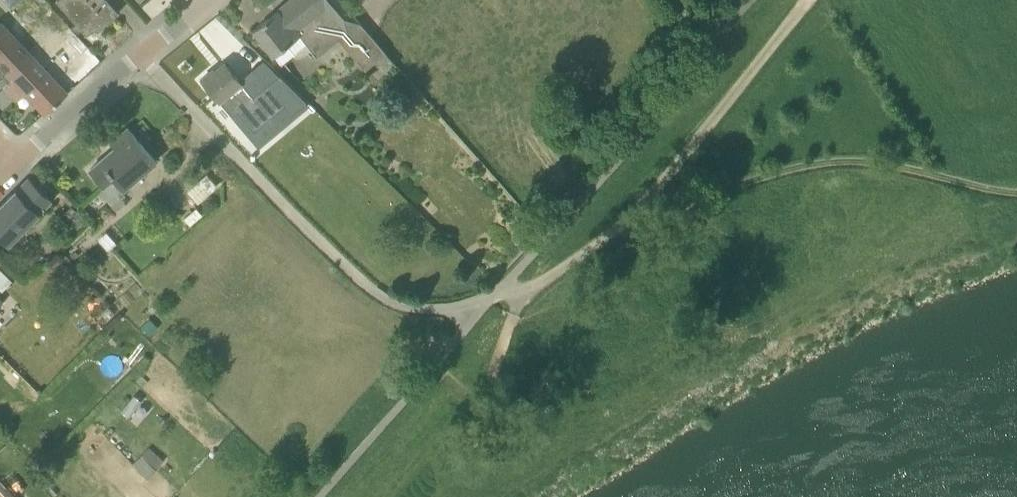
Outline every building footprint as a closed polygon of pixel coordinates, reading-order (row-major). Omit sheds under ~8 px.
[(107,0),(58,0),(85,31),(86,32),(86,34),(87,33),(87,32),(86,31),(86,30),(85,29),(91,23),(98,31),(118,13),(107,0)] [(278,11),(298,37),(300,35),(307,43),(317,57),(342,38),(368,69),(386,53),(340,0),(292,0),(278,11)] [(298,37),(278,11),(254,29),(281,63),(307,43),(300,35),(298,37)] [(13,79),(35,59),(0,22),(0,65),(13,79)] [(35,59),(13,79),(5,87),(18,100),(26,93),(46,114),(67,94),(35,59)] [(201,80),(220,102),(232,117),(238,112),(254,131),(285,106),(287,108),(298,99),(284,83),(274,92),(268,85),(253,97),(225,63),(215,71),(214,70),(201,80)] [(124,189),(156,162),(128,128),(111,143),(115,148),(90,169),(104,186),(114,178),(124,189)] [(43,191),(29,177),(0,206),(0,235),(9,244),(52,200),(43,191)] [(65,216),(76,229),(86,220),(75,208),(65,216)] [(135,462),(149,475),(165,458),(152,445),(135,462)] [(0,481),(0,496),(15,496),(0,481)]
